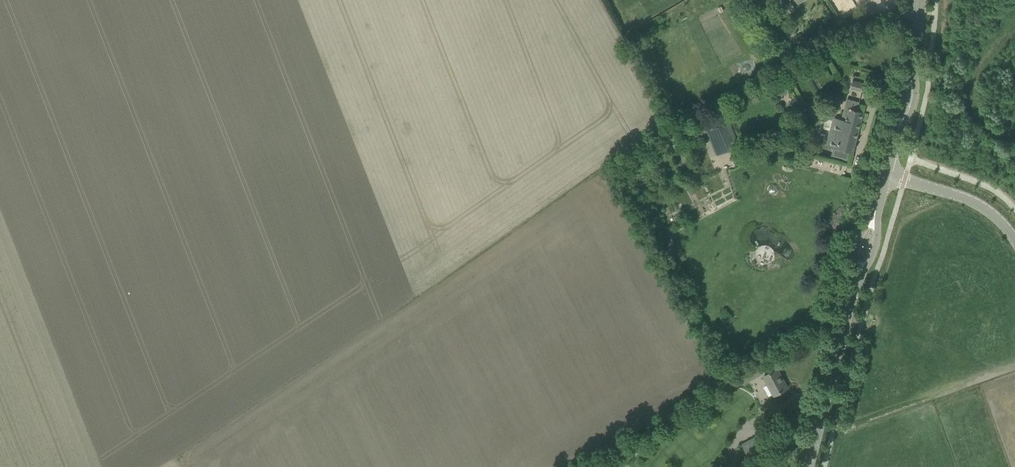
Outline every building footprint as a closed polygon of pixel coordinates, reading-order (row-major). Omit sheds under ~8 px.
[(841,19),(858,9),(852,0),(829,0),(841,19)] [(781,8),(786,15),(795,9),(790,1),(781,8)] [(850,89),(861,92),(864,83),(852,80),(850,89)] [(826,146),(843,150),(852,153),(863,112),(857,110),(859,102),(847,99),(845,108),(847,108),(845,120),(833,117),(826,146)] [(733,142),(736,141),(729,122),(721,126),(714,111),(701,116),(708,131),(718,156),(736,149),(733,142)] [(691,121),(677,127),(681,136),(694,130),(691,121)] [(672,132),(661,138),(664,143),(675,138),(672,132)] [(685,146),(684,144),(683,140),(673,144),(675,151),(685,146)] [(764,250),(754,257),(762,268),(772,261),(764,250)] [(735,375),(741,386),(762,375),(757,364),(735,375)] [(763,376),(773,395),(787,388),(777,369),(763,376)] [(764,452),(755,436),(750,439),(740,445),(749,460),(755,456),(764,452)]
